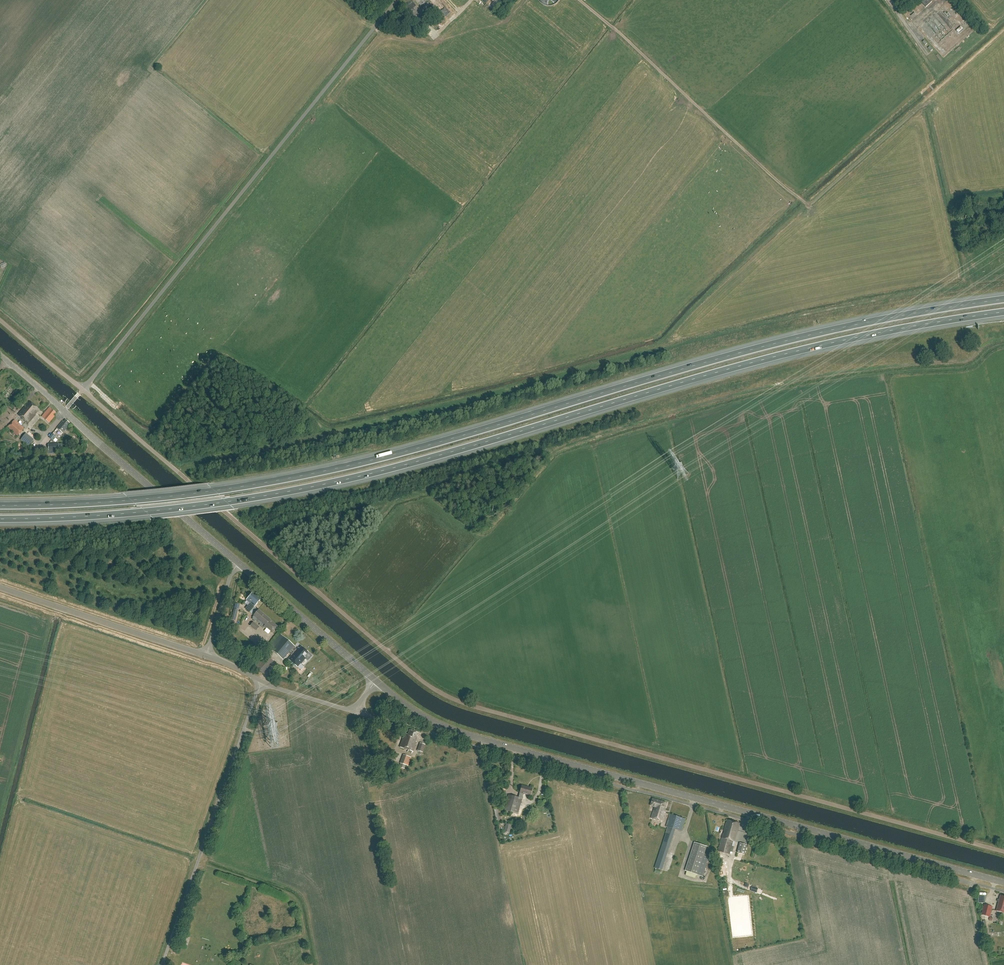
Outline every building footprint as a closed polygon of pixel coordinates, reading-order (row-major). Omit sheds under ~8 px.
[(946,28),(942,24),(936,15),(933,17),(943,31),(946,28)] [(40,409),(30,401),(19,414),(28,423),(38,412),(37,412),(40,409)] [(56,412),(50,407),(42,416),(49,423),(55,417),(54,416),(56,414),(55,413),(56,412)] [(24,429),(15,420),(8,427),(17,436),(24,429)] [(69,423),(65,420),(63,422),(62,421),(57,428),(63,433),(68,427),(67,426),(69,423)] [(22,439),(29,446),(37,437),(30,431),(22,439)] [(259,596),(254,592),(251,595),(249,596),(250,597),(247,600),(251,603),(246,608),(250,612),(261,600),(258,597),(259,596)] [(271,619),(260,610),(258,612),(257,612),(256,613),(257,613),(253,617),(254,618),(253,619),(255,621),(256,620),(261,624),(260,625),(263,627),(264,626),(267,629),(268,628),(272,632),(273,633),(278,626),(271,620),(271,619)] [(259,627),(253,622),(250,626),(256,631),(259,627)] [(289,653),(290,654),(295,648),(294,647),(295,646),(281,634),(271,646),(274,648),(272,651),(283,660),(289,653)] [(297,650),(295,648),(290,654),(292,656),(289,659),(299,667),(306,658),(305,657),(309,652),(302,646),(300,648),(299,647),(297,650)] [(273,661),(264,654),(254,666),(263,673),(273,661)] [(310,664),(304,672),(307,675),(313,666),(310,664)] [(315,682),(324,678),(320,671),(312,676),(315,682)] [(418,733),(410,730),(408,734),(405,733),(400,747),(408,750),(408,752),(412,754),(413,751),(413,752),(417,742),(416,741),(418,736),(417,736),(418,733)] [(411,757),(403,755),(399,767),(404,769),(405,765),(409,766),(411,757)] [(533,788),(522,785),(518,797),(509,795),(504,810),(518,814),(522,799),(523,794),(531,796),(533,788)] [(668,803),(653,799),(651,806),(656,807),(652,818),(663,821),(668,803)] [(670,815),(666,826),(682,831),(685,820),(670,815)] [(740,823),(728,820),(727,823),(726,823),(718,851),(729,854),(733,841),(735,841),(740,823)] [(673,835),(666,833),(654,868),(662,870),(673,835)] [(707,847),(694,843),(685,871),(702,876),(708,858),(703,856),(707,847)] [(747,845),(740,843),(737,853),(744,855),(747,845)] [(993,907),(984,904),(981,915),(990,917),(993,907)]
